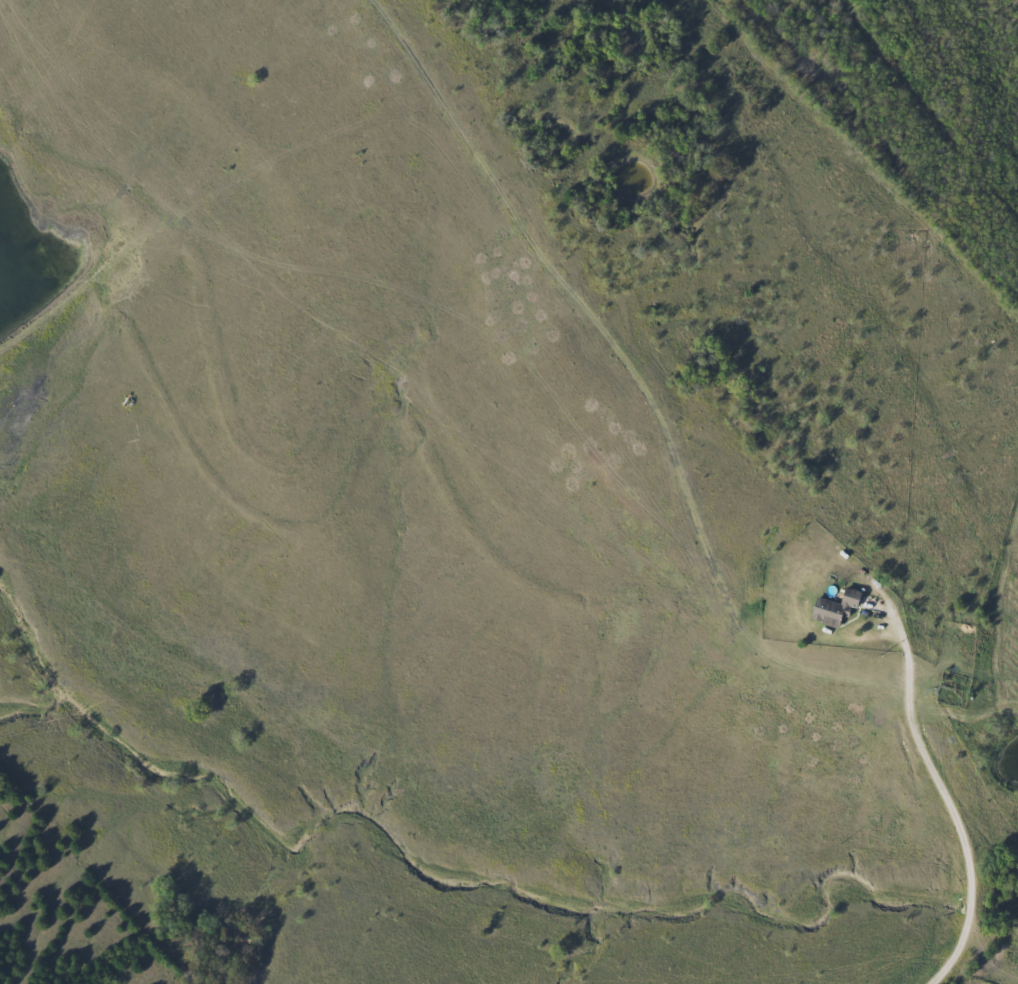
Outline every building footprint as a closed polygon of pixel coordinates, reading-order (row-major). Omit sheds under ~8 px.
[(838,627),(809,620),(814,597),(839,603),(843,587),(859,591),(855,609),(849,608),(847,619),(840,618),(838,627)]
